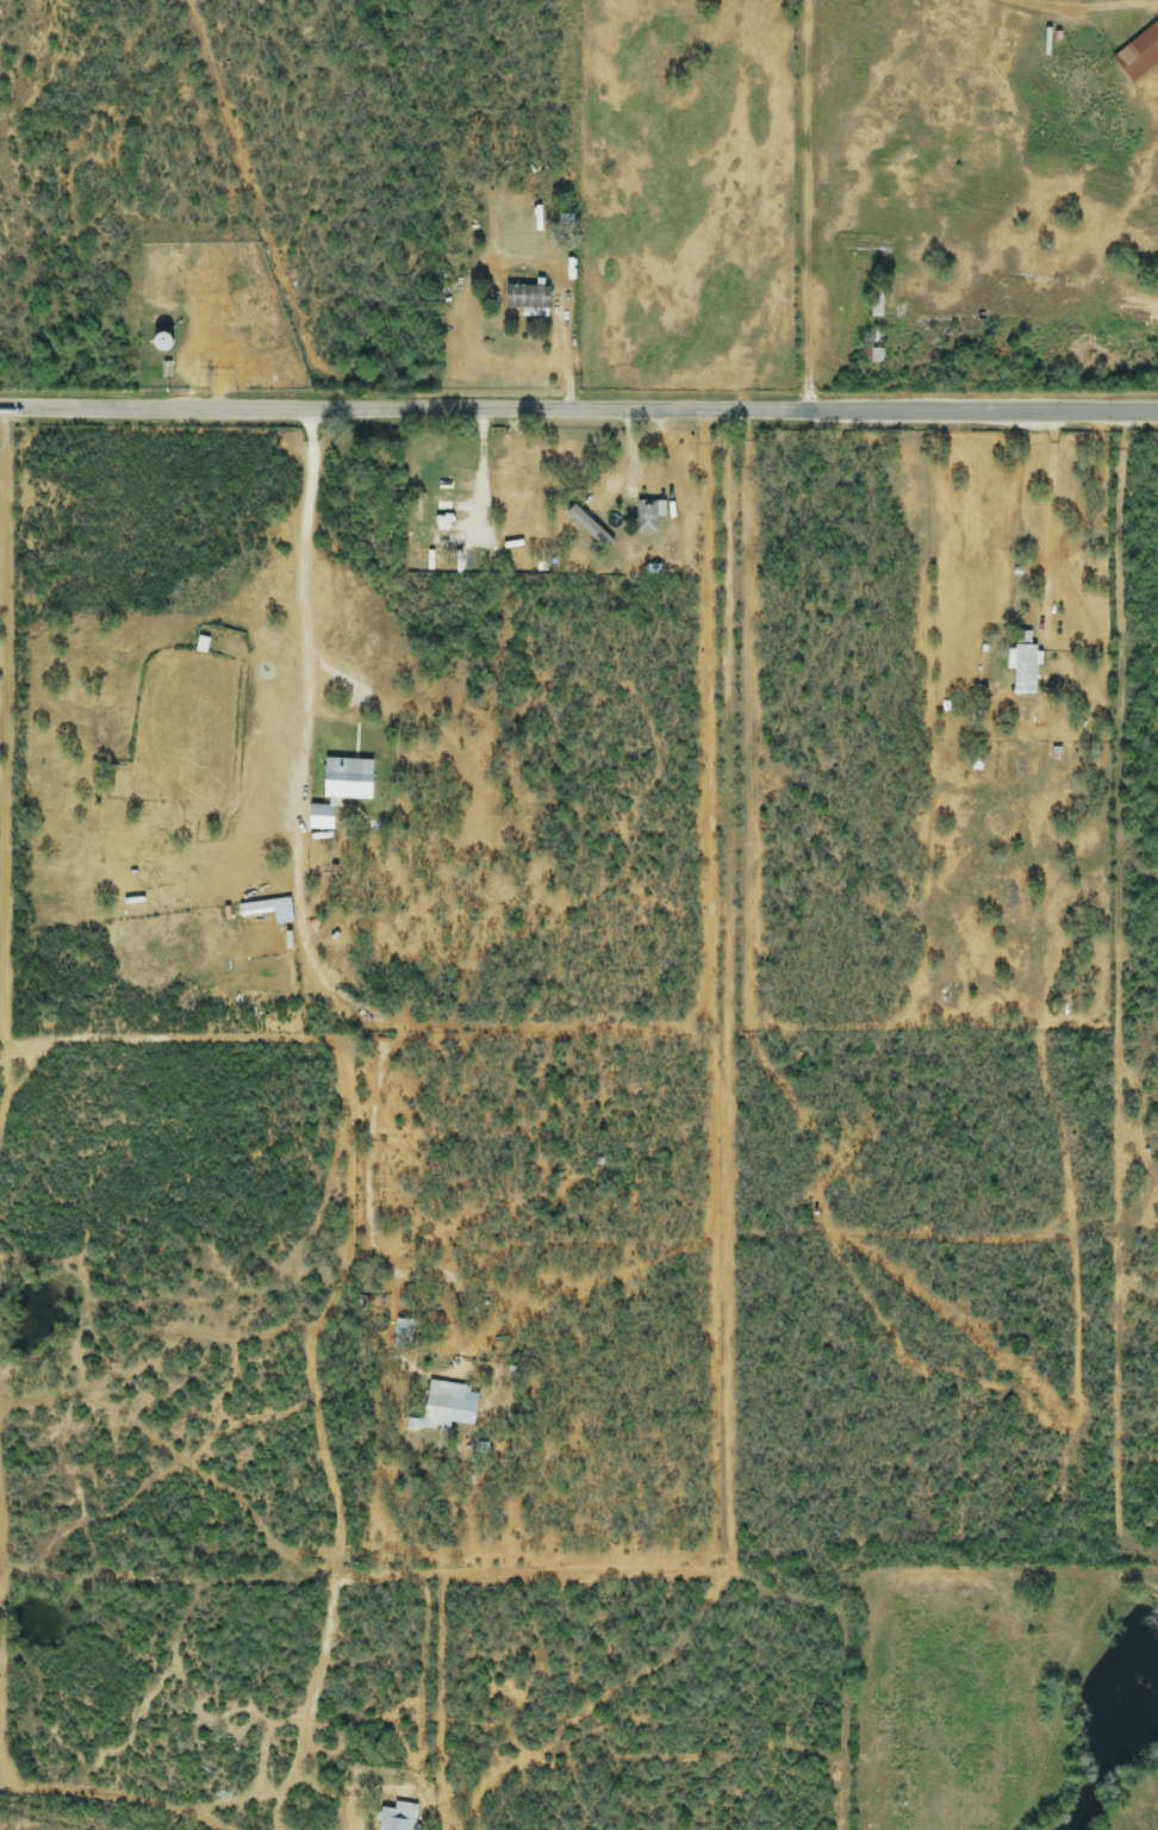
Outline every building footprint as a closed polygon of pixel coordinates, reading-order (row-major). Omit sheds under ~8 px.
[(550,315),(549,283),(537,283),(537,285),(506,286),(506,309),(523,309),(523,316),(550,315)] [(176,348),(169,331),(154,338),(161,354),(176,348)] [(637,534),(658,534),(658,516),(665,516),(665,502),(637,502),(637,534)] [(1037,695),(1038,647),(1031,647),(1031,633),(1015,632),(1014,694),(1037,695)] [(394,1350),(411,1350),(411,1321),(394,1321),(394,1350)] [(474,1427),(479,1389),(427,1382),(421,1429),(448,1433),(449,1424),(474,1427)] [(377,1810),(377,1829),(416,1829),(417,1805),(394,1805),(394,1811),(377,1810)]
